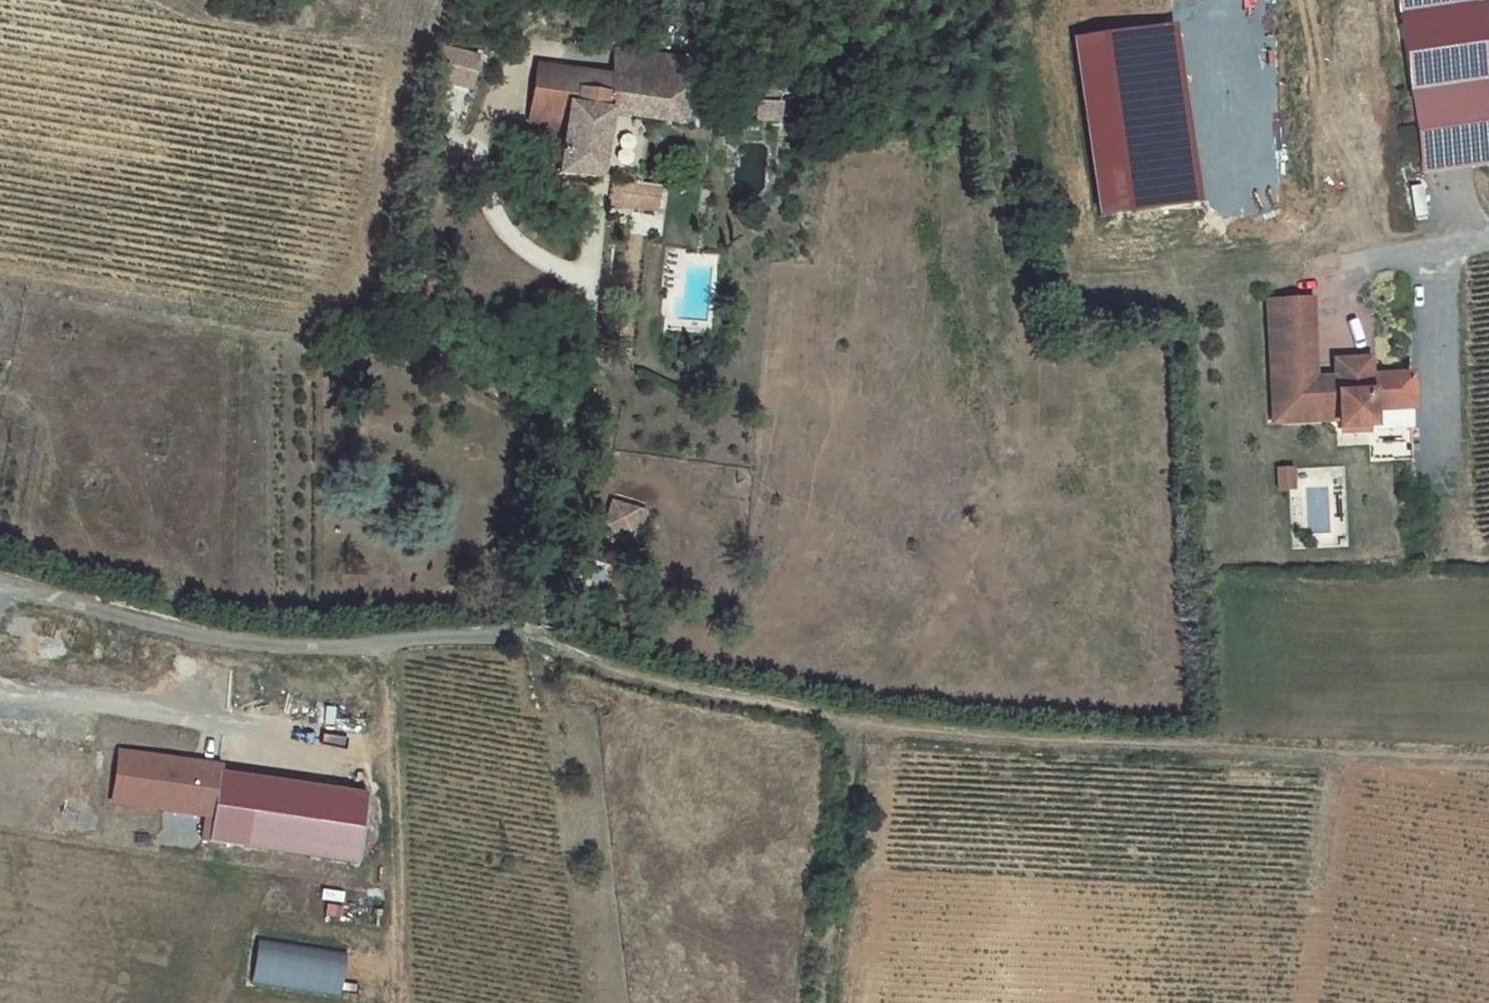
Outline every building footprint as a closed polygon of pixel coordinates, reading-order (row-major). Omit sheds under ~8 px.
[(538,67),(537,69),(530,116),(541,118),(539,125),(538,133),(550,135),(549,143),(562,146),(557,177),(598,181),(608,114),(678,125),(684,91),(538,67)] [(1422,173),(1488,164),(1488,84),(1412,93),(1422,173)] [(530,116),(529,123),(539,125),(541,118),(530,116)] [(550,135),(538,133),(537,141),(549,143),(550,135)] [(658,215),(661,187),(610,180),(607,208),(613,209),(658,215)] [(1020,202),(1017,201),(1014,201),(1012,202),(1011,205),(1012,208),(1014,210),(1016,210),(1019,210),(1020,208),(1021,205),(1020,202)] [(1268,303),(1271,376),(1279,376),(1280,416),(1337,414),(1337,422),(1338,429),(1368,428),(1369,464),(1406,463),(1406,480),(1414,480),(1413,462),(1410,462),(1408,410),(1410,409),(1409,377),(1368,379),(1367,370),(1335,371),(1335,380),(1312,381),(1311,373),(1304,373),(1300,301),(1268,303)] [(1304,373),(1311,373),(1308,301),(1300,301),(1304,373)] [(1335,371),(1367,370),(1366,361),(1335,363),(1335,371)] [(1279,376),(1271,376),(1273,425),(1337,422),(1337,414),(1280,416),(1279,376)] [(223,766),(118,752),(109,804),(202,820),(199,841),(208,843),(218,781),(221,773),(223,766)] [(368,796),(221,773),(218,781),(208,843),(356,867),(368,796)] [(344,994),(348,950),(256,941),(252,985),(344,994)]
